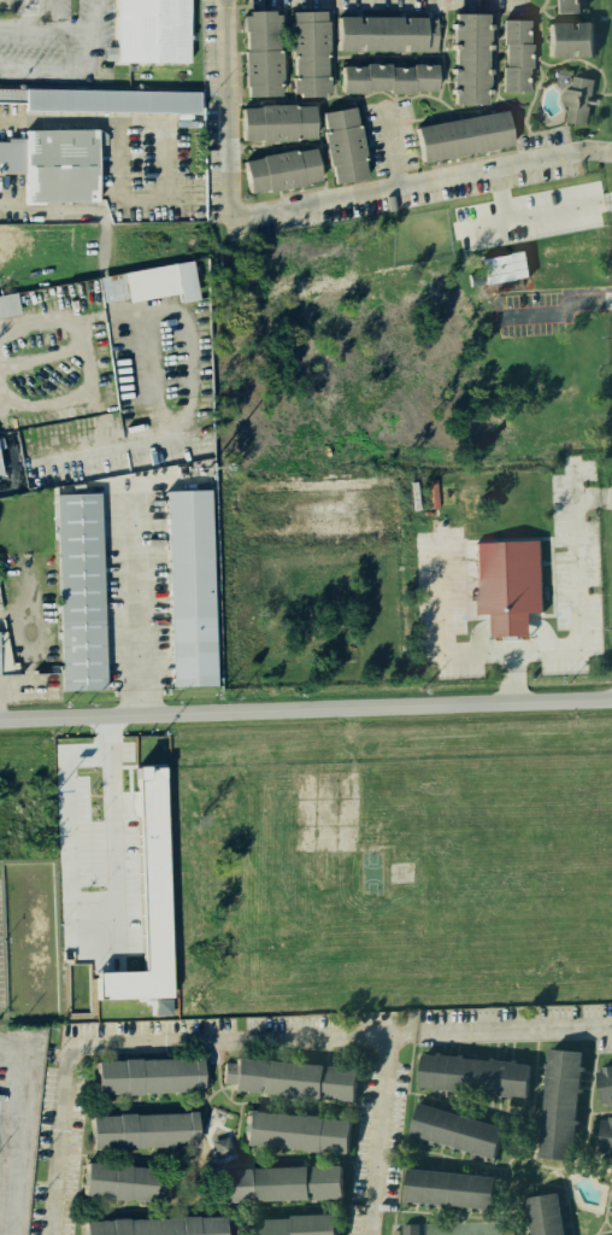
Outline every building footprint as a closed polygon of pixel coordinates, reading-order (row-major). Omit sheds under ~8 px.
[(111,58),(182,58),(182,0),(111,0),(111,58)] [(547,12),(547,0),(577,0),(577,12),(547,12)] [(239,8),(279,7),(281,92),(240,92),(239,8)] [(287,11),(323,11),(323,88),(287,88),(287,11)] [(477,11),(478,100),(448,100),(447,12),(477,11)] [(331,49),(333,16),(424,18),(423,52),(331,49)] [(520,18),(523,87),(493,88),(492,19),(520,18)] [(545,58),(545,23),(594,23),(594,58),(545,58)] [(334,62),(429,64),(428,92),(334,89),(334,62)] [(573,72),(596,76),(585,128),(563,123),(573,72)] [(198,88),(198,115),(20,113),(20,87),(198,88)] [(237,103),(311,103),(311,139),(237,137),(237,103)] [(317,112),(351,105),(365,177),(331,185),(317,112)] [(408,128),(496,107),(504,142),(416,162),(408,128)] [(20,172),(0,172),(0,140),(19,140),(19,128),(96,129),(95,205),(19,204),(20,172)] [(241,162),(310,148),(316,178),(247,192),(241,162)] [(171,291),(0,322),(0,295),(184,261),(192,299),(173,303),(171,291)] [(166,491),(171,687),(215,685),(210,490),(166,491)] [(52,493),(99,491),(106,689),(59,690),(52,493)] [(475,542),(478,615),(492,615),(492,637),(531,636),(530,614),(543,613),(541,540),(475,542)] [(19,674),(18,662),(9,663),(8,631),(0,631),(0,675),(19,674)] [(97,999),(170,997),(164,767),(136,767),(142,971),(96,972),(97,999)] [(413,1047),(531,1063),(528,1094),(410,1078),(413,1047)] [(543,1049),(581,1052),(571,1161),(534,1159),(543,1049)] [(224,1057),(358,1070),(354,1101),(220,1089),(224,1057)] [(86,1061),(194,1058),(195,1090),(87,1094),(86,1061)] [(600,1070),(611,1068),(611,1109),(599,1111),(600,1070)] [(411,1100),(499,1130),(488,1163),(399,1132),(411,1100)] [(242,1108),(351,1122),(346,1154),(237,1141),(242,1108)] [(83,1116),(187,1113),(187,1145),(84,1147),(83,1116)] [(605,1122),(611,1122),(611,1163),(596,1163),(605,1122)] [(220,1130),(230,1154),(216,1160),(206,1136),(220,1130)] [(77,1160),(169,1170),(165,1201),(73,1190),(77,1160)] [(213,1171),(336,1167),(337,1199),(214,1204),(213,1171)] [(396,1169),(490,1175),(489,1206),(394,1201),(396,1169)] [(523,1196),(528,1234),(561,1234),(555,1192),(523,1196)] [(251,1218),(252,1234),(326,1234),(325,1216),(251,1218)] [(81,1217),(81,1234),(217,1234),(217,1217),(81,1217)] [(403,1234),(419,1234),(419,1224),(402,1225),(403,1234)] [(428,1227),(428,1234),(501,1234),(501,1228),(428,1227)]
